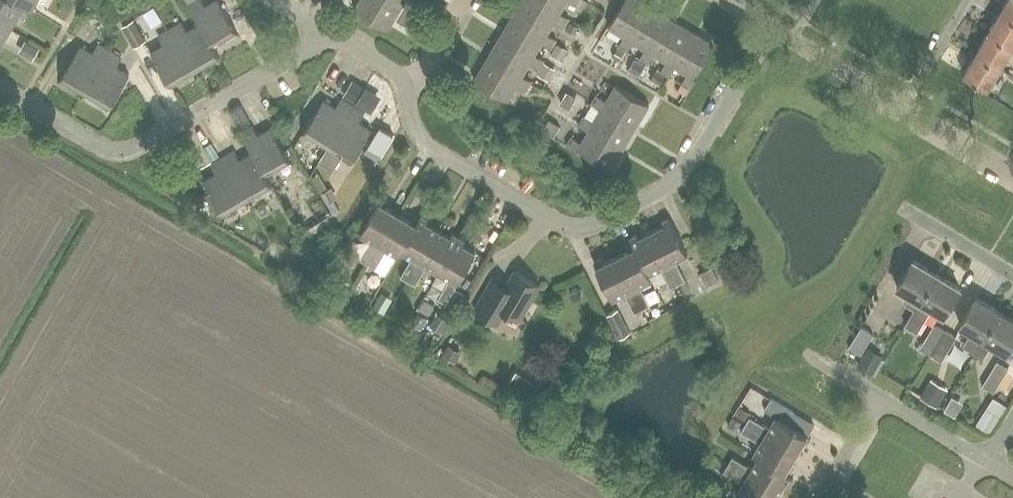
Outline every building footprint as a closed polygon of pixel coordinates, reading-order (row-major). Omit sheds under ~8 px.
[(10,27),(22,7),(11,0),(0,0),(0,20),(10,27)] [(22,7),(30,11),(36,0),(11,0),(22,7)] [(187,5),(199,25),(200,24),(213,47),(214,46),(237,33),(218,0),(205,7),(201,0),(196,0),(187,5)] [(355,10),(388,30),(401,8),(388,0),(361,0),(355,10)] [(513,15),(546,35),(547,32),(554,21),(564,27),(570,17),(560,11),(558,14),(536,0),(522,0),(513,15)] [(558,14),(560,11),(567,0),(536,0),(558,14)] [(609,27),(625,36),(619,45),(627,50),(633,41),(631,40),(651,6),(640,0),(625,0),(609,27)] [(1002,12),(1012,18),(1012,0),(1009,0),(1002,12)] [(651,6),(631,40),(633,41),(646,49),(641,57),(649,63),(655,54),(653,53),(673,20),(651,6)] [(989,33),(1012,47),(1012,46),(1012,18),(1002,12),(989,33)] [(513,15),(500,36),(533,56),(534,54),(542,42),(552,48),(557,38),(547,32),(546,35),(513,15)] [(10,27),(0,20),(0,44),(10,27)] [(135,20),(123,27),(135,48),(147,41),(135,20)] [(653,53),(655,54),(666,61),(661,70),(670,75),(675,66),(674,65),(694,32),(673,20),(653,53)] [(181,22),(170,29),(195,72),(220,57),(214,46),(213,47),(200,24),(199,25),(187,32),(181,22)] [(570,23),(566,29),(574,33),(578,27),(570,23)] [(163,45),(152,52),(171,86),(195,72),(170,29),(158,36),(163,45)] [(674,65),(675,66),(688,74),(683,83),(691,88),(697,79),(695,77),(714,44),(694,32),(674,65)] [(989,33),(977,53),(1000,67),(1012,47),(989,33)] [(500,36),(488,57),(521,76),(522,74),(529,62),(540,68),(545,60),(534,54),(533,56),(500,36)] [(28,43),(23,53),(33,59),(38,49),(28,43)] [(80,45),(61,79),(85,93),(109,51),(98,44),(93,52),(80,45)] [(560,60),(566,49),(556,44),(550,55),(560,60)] [(617,48),(612,56),(619,60),(624,52),(617,48)] [(109,51),(85,93),(109,107),(129,74),(116,66),(121,57),(109,51)] [(977,53),(964,74),(988,88),(1000,67),(977,53)] [(488,57),(474,79),(507,99),(517,83),(527,89),(532,80),(522,74),(521,76),(488,57)] [(639,76),(645,66),(634,60),(628,70),(639,76)] [(548,80),(554,69),(544,63),(537,74),(548,80)] [(655,72),(651,80),(660,85),(665,77),(655,72)] [(356,104),(365,90),(352,82),(344,96),(356,104)] [(683,83),(678,90),(687,95),(691,88),(683,83)] [(597,94),(592,103),(602,109),(603,106),(637,126),(650,104),(617,84),(607,100),(597,94)] [(365,90),(356,104),(371,112),(380,96),(366,88),(365,90)] [(567,92),(560,104),(570,109),(577,98),(567,92)] [(324,101),(303,134),(326,149),(353,107),(341,100),(335,109),(324,101)] [(230,112),(240,128),(250,122),(240,106),(230,112)] [(585,115),(579,124),(589,130),(591,127),(624,147),(637,126),(603,106),(602,109),(594,121),(585,115)] [(350,164),(371,131),(358,123),(364,114),(353,107),(326,149),(318,162),(332,171),(340,157),(350,164)] [(549,121),(543,131),(553,136),(559,127),(549,121)] [(253,127),(241,134),(253,155),(253,154),(265,176),(266,175),(290,163),(272,130),(258,137),(253,127)] [(379,127),(365,152),(378,160),(392,135),(379,127)] [(572,136),(567,145),(577,151),(579,148),(612,168),(624,147),(591,127),(589,130),(582,142),(572,136)] [(212,144),(203,148),(210,162),(219,157),(212,144)] [(235,153),(224,159),(246,201),(272,186),(266,175),(265,176),(253,154),(253,155),(240,162),(235,153)] [(217,174),(203,181),(221,214),(246,201),(224,159),(212,165),(217,174)] [(320,192),(325,189),(316,174),(311,177),(320,192)] [(325,189),(320,192),(327,203),(332,201),(336,198),(330,186),(325,189)] [(381,199),(361,233),(373,240),(361,259),(369,264),(398,215),(385,207),(388,203),(381,199)] [(332,213),(337,210),(332,201),(327,203),(332,213)] [(398,215),(369,264),(376,268),(388,249),(399,256),(402,251),(402,250),(419,220),(414,219),(411,223),(398,215)] [(411,256),(400,276),(407,280),(437,231),(425,223),(427,219),(422,216),(419,220),(402,250),(402,251),(411,256)] [(664,227),(651,233),(677,286),(685,282),(675,261),(686,255),(668,219),(662,222),(664,227)] [(437,231),(407,280),(414,284),(426,265),(435,271),(455,236),(452,234),(450,238),(437,231)] [(629,239),(632,244),(647,275),(659,269),(669,290),(677,286),(651,233),(638,240),(636,235),(629,239)] [(463,246),(465,242),(455,236),(435,271),(447,278),(436,297),(445,303),(475,253),(463,246)] [(628,251),(614,258),(640,310),(649,306),(639,287),(651,281),(647,275),(632,244),(626,247),(628,251)] [(600,260),(593,264),(611,300),(622,294),(632,315),(640,310),(614,258),(602,264),(600,260)] [(915,310),(936,275),(913,261),(897,288),(910,296),(905,304),(915,310)] [(711,268),(700,274),(706,286),(717,280),(711,268)] [(501,294),(488,286),(474,310),(497,324),(504,311),(519,320),(539,286),(514,271),(505,286),(501,294)] [(915,331),(925,316),(930,307),(943,315),(959,288),(936,275),(915,310),(906,325),(915,331)] [(381,293),(372,307),(383,314),(392,300),(381,293)] [(975,353),(999,312),(977,299),(961,327),(971,333),(963,346),(975,353)] [(618,309),(606,315),(619,339),(631,333),(618,309)] [(975,353),(983,358),(991,345),(1006,354),(1012,341),(1012,320),(999,312),(975,353)] [(419,314),(413,323),(421,328),(427,319),(419,314)] [(442,334),(449,322),(437,314),(430,326),(442,334)] [(955,337),(933,324),(919,349),(941,362),(955,337)] [(861,328),(848,348),(860,355),(872,335),(861,328)] [(448,345),(442,355),(456,363),(462,353),(448,345)] [(861,363),(858,367),(872,375),(879,363),(865,355),(861,363)] [(997,362),(982,386),(993,393),(1008,368),(997,362)] [(528,379),(521,391),(534,399),(541,387),(528,379)] [(946,389),(930,380),(920,398),(936,407),(946,389)] [(976,422),(991,431),(1008,404),(993,395),(976,422)] [(810,437),(792,427),(799,417),(775,403),(769,413),(776,417),(768,429),(749,417),(744,426),(794,455),(802,443),(806,445),(810,437)] [(741,408),(737,415),(746,421),(750,414),(741,408)] [(733,418),(728,425),(736,430),(740,423),(733,418)] [(740,433),(759,444),(752,456),(758,459),(758,458),(788,476),(788,475),(791,470),(787,467),(794,455),(744,426),(740,433)] [(732,457),(727,465),(779,495),(786,483),(790,485),(794,479),(788,475),(788,476),(758,458),(758,459),(752,469),(732,457)] [(723,472),(743,484),(736,495),(741,497),(777,497),(779,495),(727,465),(723,472)]
